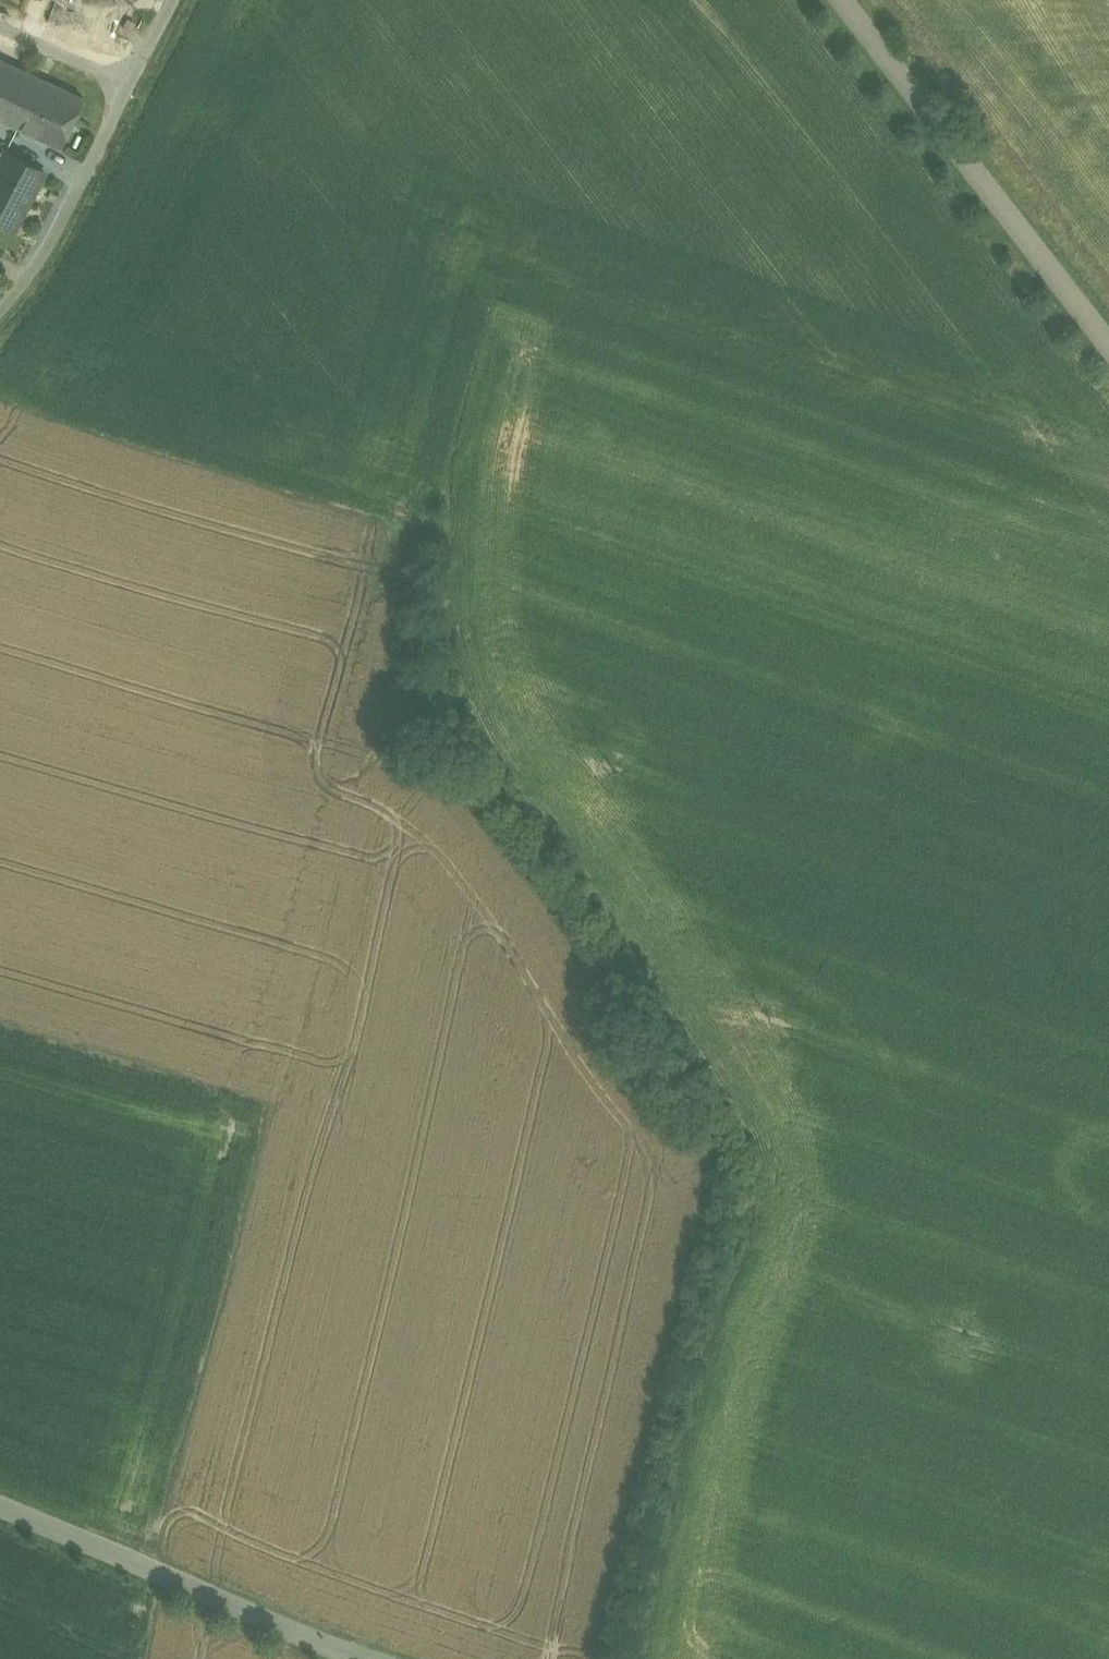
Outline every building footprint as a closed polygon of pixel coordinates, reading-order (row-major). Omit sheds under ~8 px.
[(0,59),(0,119),(20,129),(44,79),(0,59)] [(83,97),(44,79),(20,129),(60,147),(83,97)] [(5,151),(0,161),(0,222),(14,230),(45,172),(5,151)]
